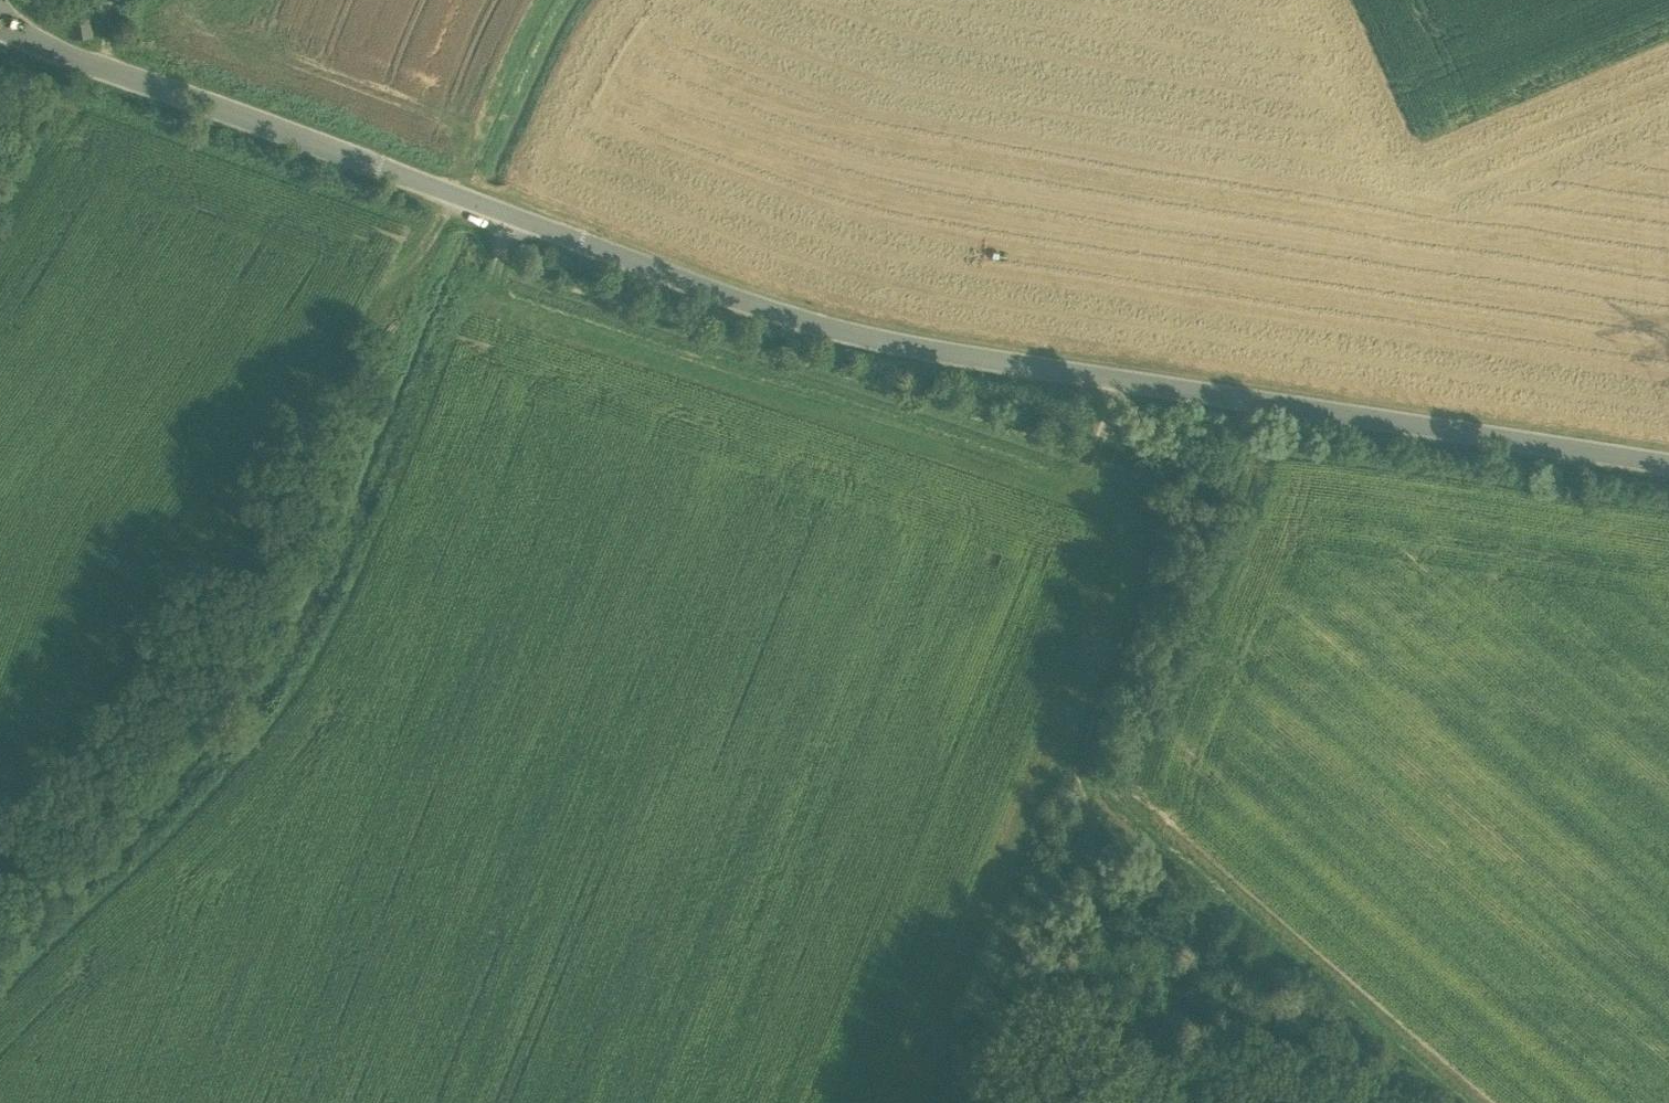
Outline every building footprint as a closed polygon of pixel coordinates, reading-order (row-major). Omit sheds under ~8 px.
[(89,14),(71,16),(74,41),(92,38),(89,14)]
